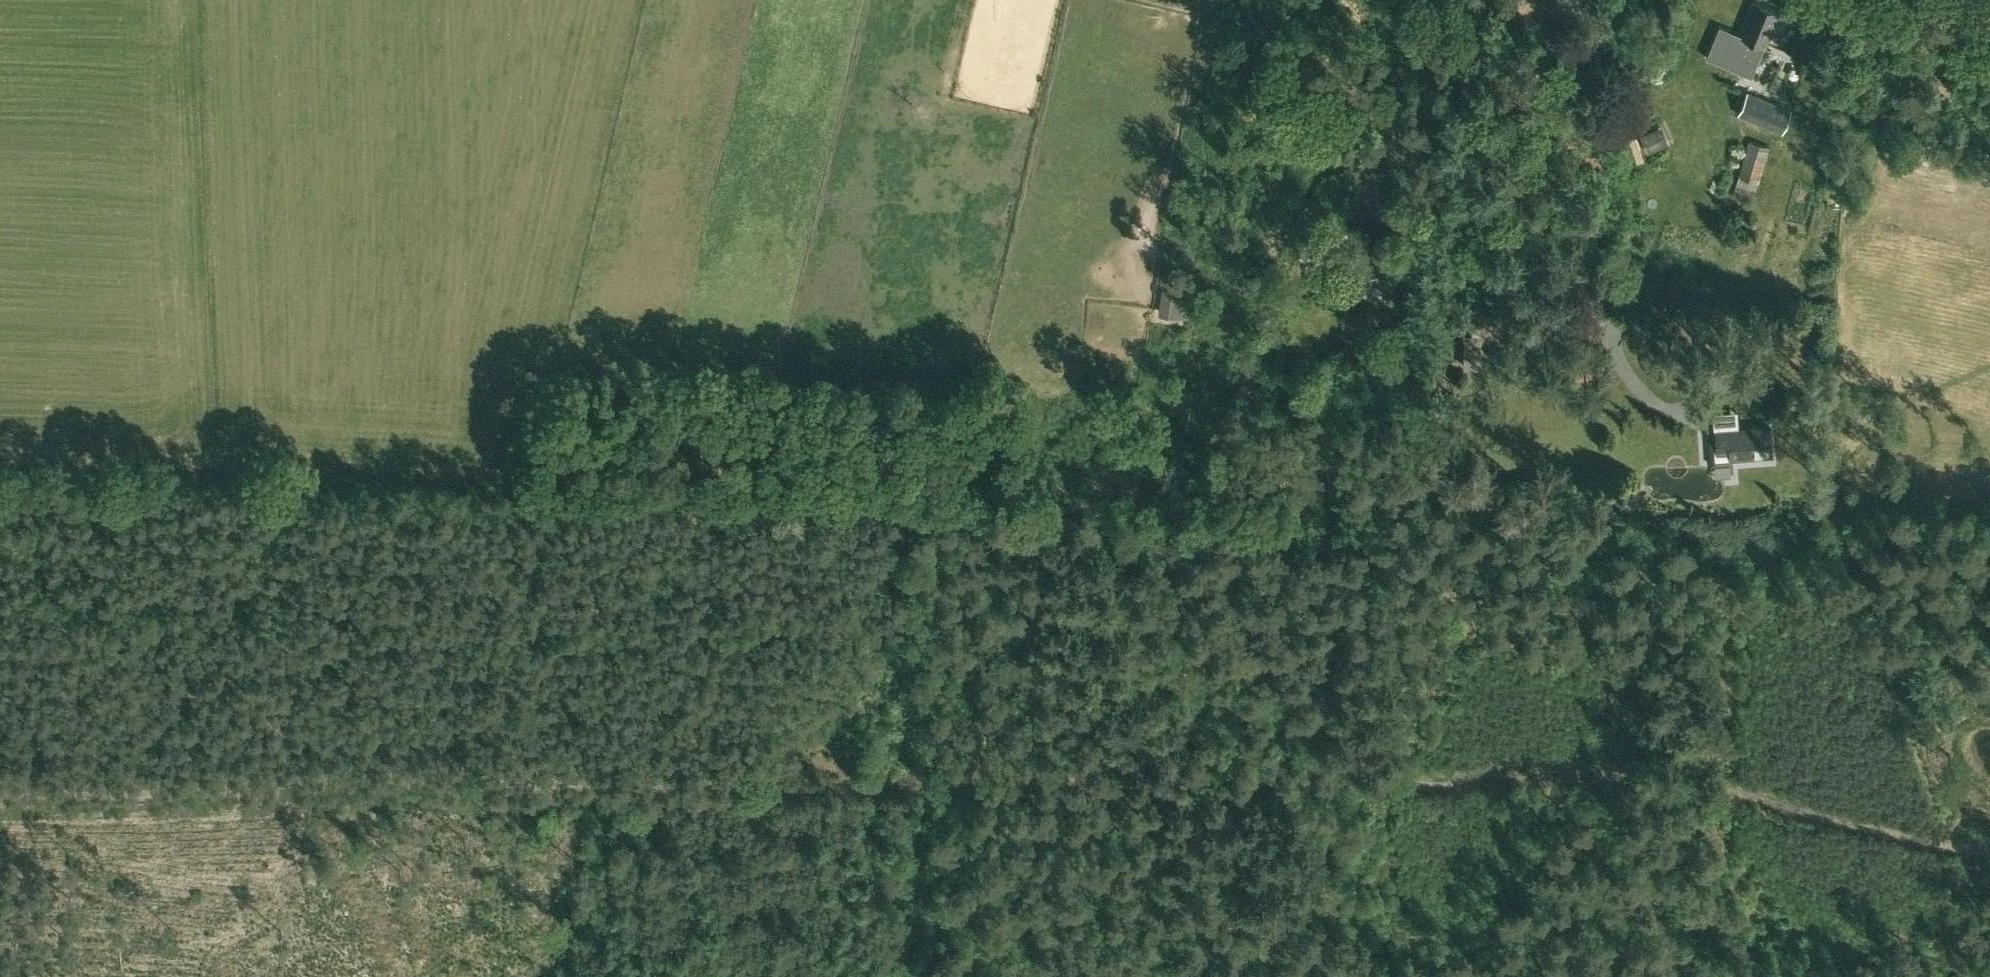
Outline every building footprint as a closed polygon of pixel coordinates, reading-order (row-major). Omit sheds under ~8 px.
[(1767,47),(1780,13),(1754,2),(1740,36),(1720,28),(1707,59),(1752,77),(1765,46),(1767,47)] [(1792,110),(1748,92),(1737,116),(1781,135),(1792,110)] [(1663,126),(1641,135),(1648,152),(1670,143),(1663,126)] [(1754,199),(1769,148),(1749,142),(1733,193),(1754,199)] [(1733,460),(1773,457),(1770,428),(1716,432),(1716,440),(1709,441),(1711,464),(1733,463),(1733,460)]
